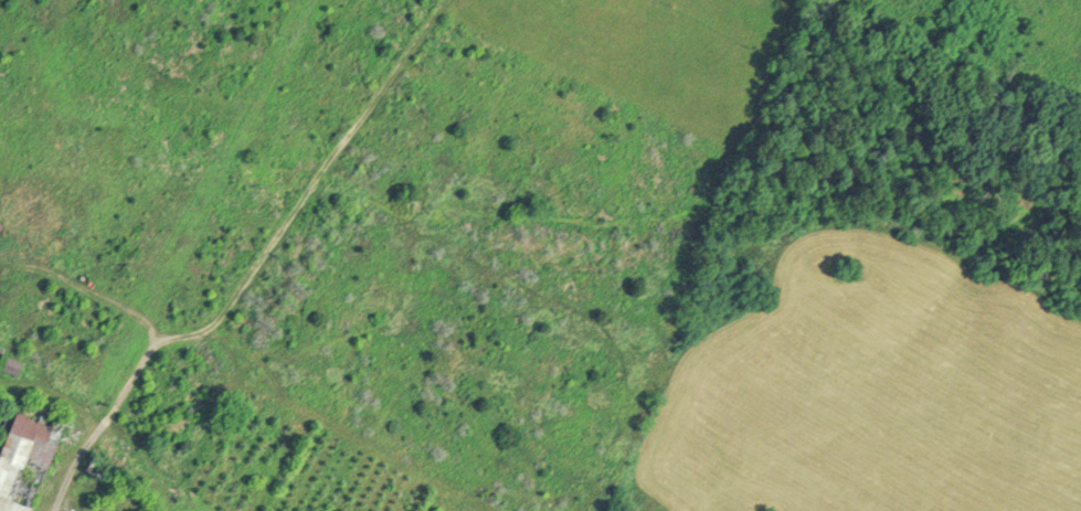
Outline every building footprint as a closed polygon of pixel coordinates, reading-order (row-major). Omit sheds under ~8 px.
[(22,363),(2,355),(0,360),(0,369),(17,376),(22,363)] [(0,452),(0,510),(28,510),(30,505),(11,499),(25,458),(43,464),(56,425),(16,412),(2,452),(0,452)]
